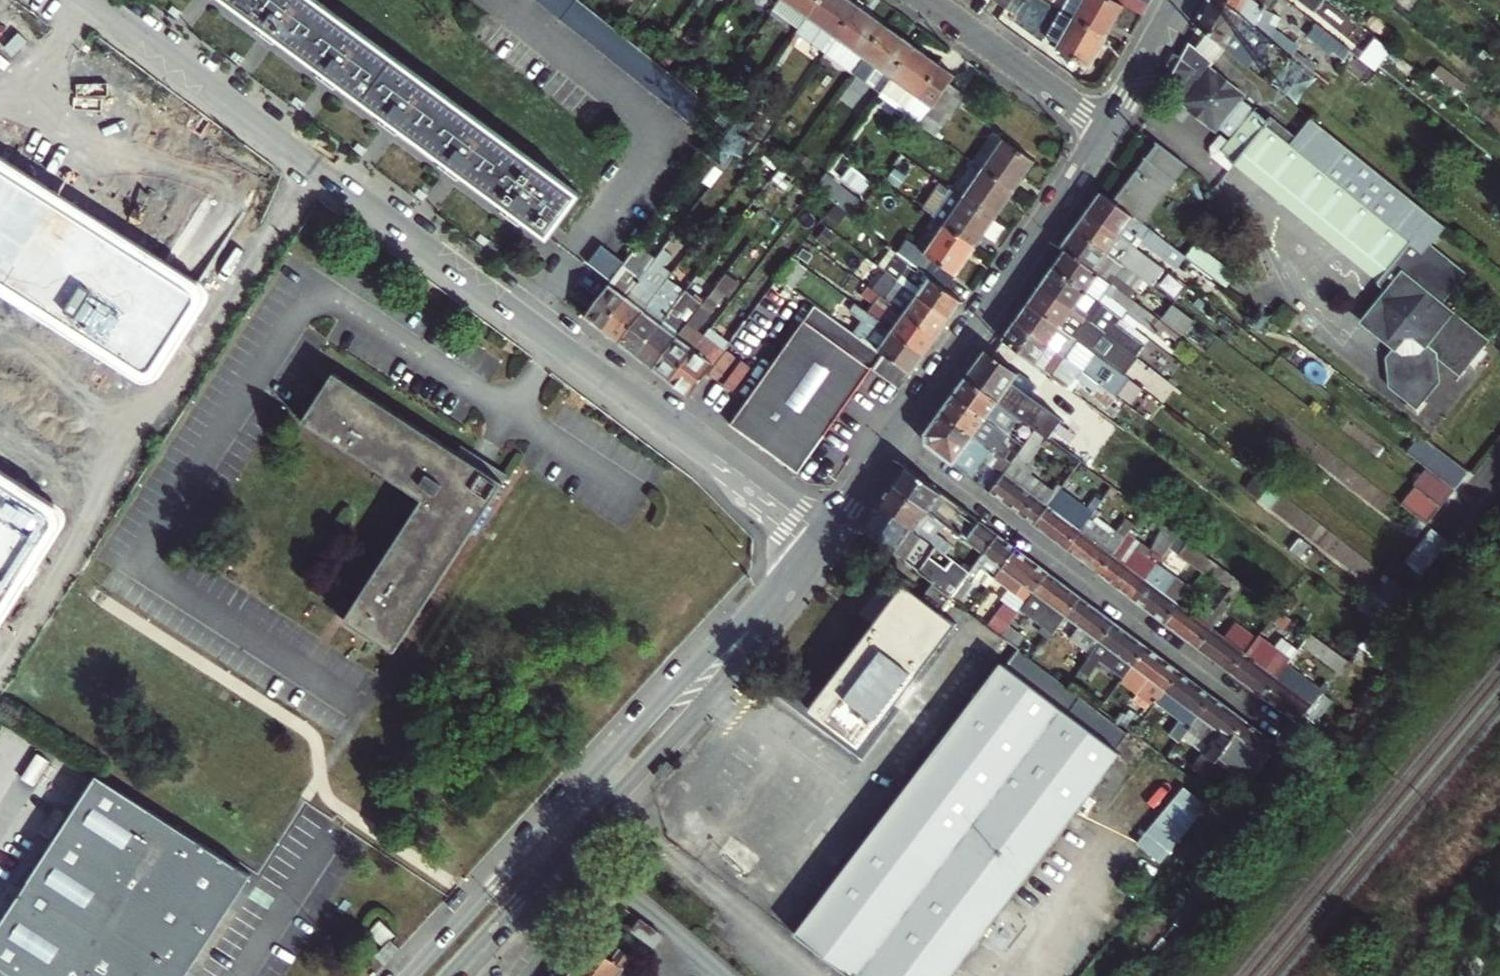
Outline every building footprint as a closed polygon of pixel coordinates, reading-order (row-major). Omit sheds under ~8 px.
[(514,213),(527,222),(534,228),(549,239),(581,196),(314,0),(226,0),(269,32),(280,40),(322,71),(333,79),(392,123),(404,131),(454,168),(466,177),(514,213)] [(809,19),(823,0),(784,0),(809,19)] [(826,55),(860,8),(848,0),(823,0),(809,19),(798,34),(826,55)] [(995,1),(1007,9),(1008,7),(1014,0),(995,0),(995,1)] [(1008,7),(1016,13),(1024,3),(1020,0),(1014,0),(1008,7)] [(1063,11),(1108,37),(1126,5),(1117,0),(1069,0),(1063,11)] [(1147,0),(1117,0),(1126,5),(1143,15),(1151,2),(1147,0)] [(1225,47),(1249,66),(1263,48),(1270,39),(1262,32),(1254,26),(1222,0),(1208,0),(1195,23),(1199,26),(1209,34),(1225,47)] [(1254,26),(1267,6),(1272,0),(1222,0),(1254,26)] [(1365,6),(1355,19),(1380,38),(1390,26),(1365,6)] [(826,55),(840,65),(852,49),(866,59),(888,29),(860,8),(826,55)] [(1057,49),(1090,68),(1108,37),(1063,11),(1062,10),(1048,34),(1050,40),(1059,45),(1057,49)] [(40,67),(51,42),(4,22),(0,32),(0,49),(40,67)] [(1354,55),(1315,24),(1305,36),(1344,67),(1354,55)] [(1199,26),(1196,32),(1201,35),(1205,38),(1209,34),(1199,26)] [(1265,28),(1262,32),(1270,39),(1279,46),(1282,41),(1265,28)] [(882,95),(885,91),(916,49),(888,29),(866,59),(854,75),(882,95)] [(280,40),(269,32),(267,35),(271,38),(278,43),(280,40)] [(1225,47),(1209,34),(1205,38),(1199,46),(1215,60),(1225,47)] [(1344,67),(1305,36),(1291,55),(1329,85),(1344,67)] [(1192,40),(1182,57),(1166,87),(1219,130),(1222,126),(1236,138),(1233,142),(1222,133),(1213,144),(1214,153),(1232,167),(1237,161),(1382,278),(1379,281),(1390,289),(1364,321),(1395,346),(1397,348),(1406,337),(1416,336),(1427,345),(1429,343),(1439,352),(1439,355),(1462,373),(1488,340),(1442,302),(1466,273),(1431,244),(1445,226),(1312,118),(1298,135),(1270,113),(1267,118),(1242,97),(1246,93),(1211,65),(1215,60),(1199,46),(1192,40)] [(852,49),(840,65),(854,75),(866,59),(852,49)] [(885,91),(898,101),(907,89),(922,99),(913,111),(909,117),(921,126),(925,121),(951,85),(939,76),(944,69),(916,49),(885,91)] [(956,77),(944,69),(939,76),(951,85),(956,77)] [(333,79),(322,71),(319,74),(324,77),(331,82),(333,79)] [(951,85),(925,121),(937,129),(963,93),(951,85)] [(913,111),(922,99),(907,89),(898,101),(913,111)] [(740,137),(745,130),(735,122),(734,121),(729,128),(740,137)] [(392,123),(390,126),(395,130),(401,135),(404,131),(392,123)] [(996,134),(975,163),(1015,191),(1036,162),(996,134)] [(1158,144),(1114,201),(1144,224),(1187,167),(1158,144)] [(145,386),(208,287),(0,156),(0,293),(145,386)] [(953,189),(956,191),(975,163),(966,157),(947,185),(953,189)] [(975,163),(956,191),(996,219),(1015,191),(975,163)] [(466,177),(454,168),(452,171),(457,175),(463,180),(466,177)] [(816,187),(836,204),(855,219),(866,204),(839,182),(834,188),(822,178),(816,187)] [(933,217),(946,226),(976,247),(996,219),(956,191),(953,189),(933,217)] [(1103,192),(1089,211),(1133,244),(1139,237),(1162,254),(1170,244),(1144,224),(1114,201),(1103,192)] [(1133,244),(1089,211),(1076,228),(1125,265),(1146,280),(1154,287),(1167,270),(1133,244)] [(527,222),(514,213),(512,216),(518,220),(525,225),(527,222)] [(927,255),(918,267),(946,289),(976,247),(946,226),(927,255)] [(1146,280),(1125,265),(1076,228),(1062,248),(1066,251),(1132,299),(1146,280)] [(657,259),(603,331),(619,343),(671,275),(662,269),(679,247),(671,241),(657,259)] [(1196,244),(1187,256),(1227,287),(1236,275),(1196,244)] [(904,256),(918,267),(927,255),(912,245),(904,256)] [(585,317),(603,331),(657,259),(639,246),(585,317)] [(1132,299),(1066,251),(1054,268),(1101,303),(1107,296),(1157,334),(1165,323),(1132,299)] [(888,273),(950,321),(964,302),(946,289),(918,267),(904,256),(901,253),(886,271),(888,273)] [(779,279),(794,289),(808,269),(794,259),(779,279)] [(1101,303),(1054,268),(1042,285),(1100,329),(1111,336),(1121,344),(1125,347),(1138,357),(1148,344),(1119,323),(1122,319),(1101,303)] [(671,275),(619,343),(637,357),(671,311),(662,304),(681,278),(673,272),(671,275)] [(653,369),(670,382),(705,337),(695,330),(708,313),(710,314),(725,293),(728,296),(738,282),(726,273),(688,324),(653,369)] [(875,290),(938,338),(950,321),(888,273),(875,290)] [(700,274),(691,286),(698,291),(707,279),(700,274)] [(1042,285),(1029,304),(1092,350),(1100,341),(1094,336),(1100,329),(1042,285)] [(925,356),(938,338),(875,290),(869,286),(863,294),(880,306),(873,316),(925,356)] [(637,357),(653,369),(688,324),(679,317),(695,296),(687,290),(671,311),(637,357)] [(1092,350),(1029,304),(1016,322),(1083,369),(1100,382),(1113,365),(1092,350)] [(818,306),(732,425),(768,451),(799,473),(875,369),(885,355),(863,339),(818,306)] [(1176,306),(1168,317),(1186,332),(1195,321),(1176,306)] [(722,334),(732,341),(752,314),(742,307),(722,334)] [(925,356),(873,316),(861,307),(857,312),(874,325),(863,339),(885,355),(912,374),(925,356)] [(1083,369),(1016,322),(1003,340),(1030,360),(1068,388),(1083,369)] [(689,397),(724,351),(710,341),(716,333),(710,329),(705,337),(670,382),(689,397)] [(1118,356),(1125,347),(1121,344),(1111,336),(1104,345),(1118,356)] [(1437,380),(1439,355),(1439,352),(1429,343),(1427,345),(1416,336),(1406,337),(1397,348),(1395,346),(1387,356),(1389,387),(1407,401),(1414,392),(1423,399),(1437,380)] [(1012,385),(1030,360),(1003,340),(993,355),(987,350),(967,378),(1020,417),(1025,421),(1036,429),(1047,437),(1086,466),(1099,449),(1012,385)] [(875,369),(902,388),(912,374),(885,355),(875,369)] [(344,364),(309,412),(422,497),(338,612),(386,647),(506,485),(344,364)] [(1008,435),(1020,417),(967,378),(954,396),(1008,435)] [(1117,396),(1100,382),(1091,392),(1109,406),(1117,396)] [(1407,401),(1404,405),(1417,414),(1427,402),(1423,399),(1414,392),(1407,401)] [(1008,435),(954,396),(942,413),(992,450),(995,452),(1008,435)] [(992,450),(942,413),(926,435),(928,445),(968,475),(976,472),(983,461),(988,464),(992,459),(988,456),(992,450)] [(1125,451),(1136,437),(1112,420),(1101,434),(1125,451)] [(1024,434),(1018,442),(1024,447),(1032,435),(1036,429),(1025,421),(1021,426),(1024,434)] [(1036,429),(1032,435),(1043,443),(1047,437),(1036,429)] [(1426,466),(1454,487),(1467,470),(1422,435),(1409,453),(1426,466)] [(1005,460),(1011,464),(1021,450),(1024,447),(1018,442),(1005,460)] [(1032,459),(1021,450),(1011,464),(990,492),(1035,525),(1055,498),(1028,477),(1033,472),(1026,467),(1032,459)] [(980,521),(906,465),(892,485),(929,513),(948,527),(954,531),(966,540),(975,528),(980,521)] [(1416,484),(1442,503),(1454,487),(1426,466),(1414,482),(1416,484)] [(64,511),(0,470),(0,611),(64,511)] [(1302,531),(1313,513),(1252,477),(1241,495),(1302,531)] [(1099,486),(1109,494),(1114,487),(1104,479),(1099,486)] [(1428,522),(1442,503),(1416,484),(1402,502),(1428,522)] [(892,485),(879,504),(939,550),(945,542),(940,539),(943,534),(923,519),(929,513),(892,485)] [(1114,487),(1109,494),(1119,501),(1124,494),(1114,487)] [(1093,514),(1061,490),(1055,498),(1035,525),(1067,549),(1093,514)] [(863,529),(868,533),(918,571),(929,558),(945,569),(934,584),(939,588),(952,597),(970,573),(939,550),(879,504),(863,529)] [(1101,515),(1096,511),(1093,514),(1067,549),(1099,574),(1126,539),(1118,533),(1114,538),(1095,523),(1101,515)] [(929,513),(923,519),(943,534),(948,527),(929,513)] [(975,528),(966,540),(984,554),(999,534),(980,521),(975,528)] [(1166,525),(1153,551),(1163,559),(1175,542),(1180,536),(1166,525)] [(1437,531),(1423,547),(1437,558),(1451,541),(1437,531)] [(1132,546),(1136,539),(1138,537),(1131,532),(1126,539),(1099,574),(1133,599),(1157,566),(1161,561),(1153,555),(1150,559),(1132,546)] [(984,554),(970,573),(977,578),(988,587),(995,579),(1017,549),(999,534),(984,554)] [(1180,536),(1175,542),(1185,549),(1180,555),(1204,573),(1208,567),(1214,560),(1180,536)] [(1153,551),(1136,539),(1132,546),(1150,559),(1153,555),(1161,561),(1163,559),(1153,551)] [(1408,565),(1422,576),(1437,558),(1423,547),(1408,565)] [(995,579),(1026,603),(1034,592),(1049,572),(1017,549),(995,579)] [(1214,560),(1208,567),(1230,584),(1235,576),(1214,560)] [(1165,595),(1170,587),(1176,580),(1157,566),(1133,599),(1166,623),(1179,605),(1165,595)] [(1049,572),(1034,592),(1066,617),(1081,597),(1049,572)] [(953,598),(958,602),(977,578),(970,573),(952,597),(953,598)] [(1240,592),(1246,584),(1235,576),(1230,584),(1240,592)] [(1230,584),(1221,596),(1231,604),(1240,592),(1230,584)] [(1251,600),(1256,592),(1246,584),(1240,592),(1251,600)] [(1384,600),(1395,609),(1406,595),(1395,586),(1384,600)] [(810,711),(859,748),(957,625),(941,613),(953,598),(952,597),(939,588),(927,603),(906,587),(810,711)] [(1185,598),(1170,587),(1165,595),(1179,605),(1185,598)] [(1381,625),(1395,609),(1384,600),(1375,594),(1361,611),(1381,625)] [(1198,648),(1212,629),(1231,604),(1221,596),(1211,609),(1201,602),(1192,614),(1179,605),(1166,623),(1198,648)] [(1092,654),(1116,623),(1081,597),(1066,617),(1080,627),(1072,638),(1092,654)] [(1280,609),(1272,619),(1298,638),(1301,635),(1307,640),(1312,634),(1280,609)] [(1098,673),(1108,661),(1114,652),(1133,666),(1147,647),(1116,623),(1092,654),(1085,663),(1098,673)] [(1232,672),(1246,654),(1255,641),(1234,626),(1225,638),(1212,629),(1198,648),(1232,672)] [(1045,634),(1050,638),(1054,633),(1049,629),(1045,634)] [(1341,673),(1350,662),(1312,634),(1307,640),(1303,646),(1341,673)] [(1054,647),(1047,642),(1034,659),(1041,665),(1054,647)] [(1155,704),(1158,701),(1180,671),(1147,647),(1133,666),(1150,679),(1139,693),(1155,704)] [(1265,697),(1288,666),(1278,658),(1281,653),(1275,648),(1262,666),(1246,654),(1232,672),(1265,697)] [(1003,662),(794,935),(847,975),(951,975),(1124,753),(1117,749),(1131,733),(1116,720),(1069,686),(1059,679),(1041,665),(1034,659),(1020,649),(1007,665),(1003,662)] [(1114,652),(1108,661),(1127,675),(1133,666),(1114,652)] [(1067,669),(1059,679),(1069,686),(1081,669),(1075,665),(1070,671),(1067,669)] [(1288,666),(1265,697),(1299,723),(1324,693),(1288,666)] [(1180,671),(1158,701),(1181,719),(1169,735),(1179,742),(1189,730),(1214,697),(1180,671)] [(1205,777),(1221,755),(1246,721),(1214,697),(1189,730),(1209,746),(1193,768),(1205,777)] [(1131,733),(1133,735),(1140,725),(1144,719),(1131,710),(1126,716),(1122,713),(1116,720),(1131,733)] [(1151,725),(1144,719),(1140,725),(1147,730),(1151,725)] [(1246,721),(1221,755),(1252,779),(1280,746),(1246,721)] [(100,774),(0,926),(0,964),(18,975),(187,975),(253,875),(100,774)] [(369,931),(385,946),(391,939),(397,932),(380,917),(369,931)] [(632,931),(642,938),(654,947),(663,936),(640,920),(632,931)] [(376,956),(386,964),(401,947),(391,939),(385,946),(376,956)] [(624,970),(632,959),(621,951),(613,962),(591,946),(573,971),(577,973),(575,975),(632,975),(624,970)] [(0,964),(0,975),(18,975),(0,964)]
